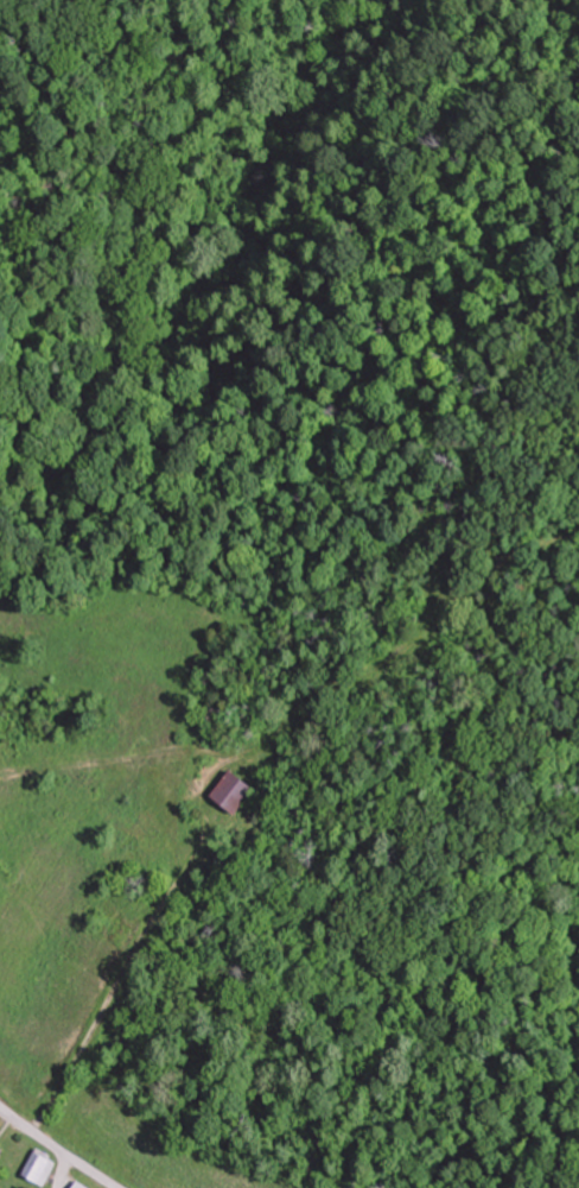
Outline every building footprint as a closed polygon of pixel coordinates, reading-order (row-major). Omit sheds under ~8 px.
[(216,798),(234,809),(252,781),(234,769),(216,798)] [(11,1153),(0,1144),(0,1165),(11,1153)] [(28,1174),(48,1185),(63,1160),(43,1148),(28,1174)]
